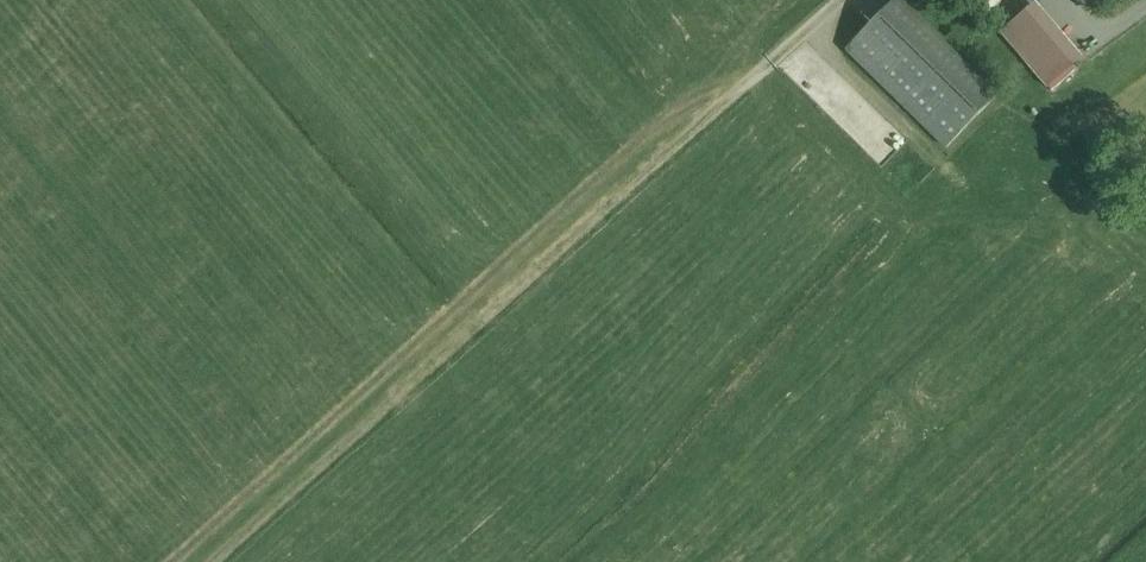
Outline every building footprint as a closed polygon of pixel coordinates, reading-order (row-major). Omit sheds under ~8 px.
[(900,0),(894,0),(846,50),(946,148),(997,95),(900,0)] [(1086,9),(1097,0),(1079,0),(1086,9)] [(1047,88),(1082,58),(1035,3),(1000,33),(1047,88)]
